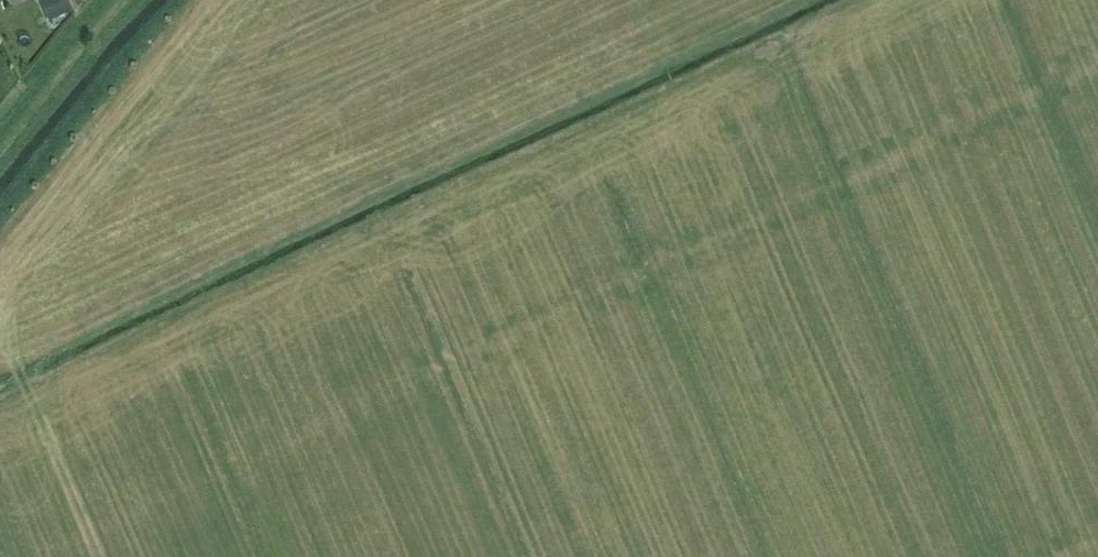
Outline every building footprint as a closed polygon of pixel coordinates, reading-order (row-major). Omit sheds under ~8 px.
[(54,18),(70,11),(64,0),(46,0),(54,18)]
